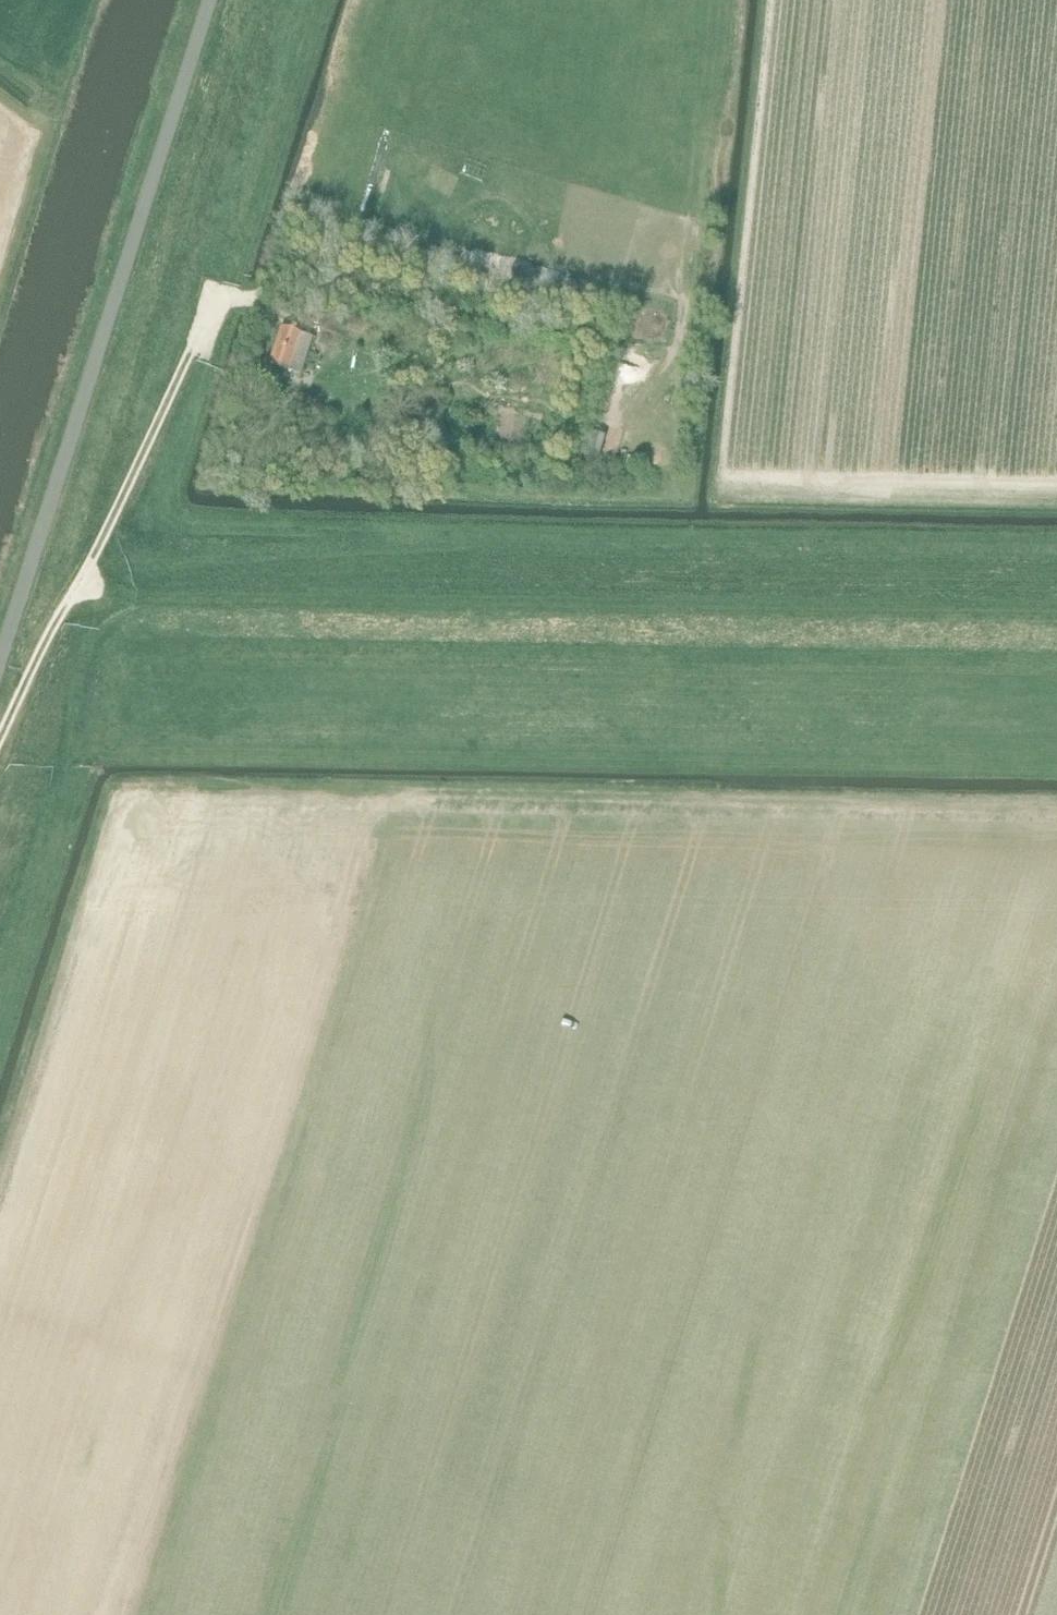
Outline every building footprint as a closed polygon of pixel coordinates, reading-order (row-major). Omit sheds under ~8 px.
[(323,318),(319,330),(335,336),(340,323),(323,318)] [(282,327),(269,363),(300,374),(313,337),(282,327)] [(606,436),(588,431),(580,459),(598,464),(606,436)]
